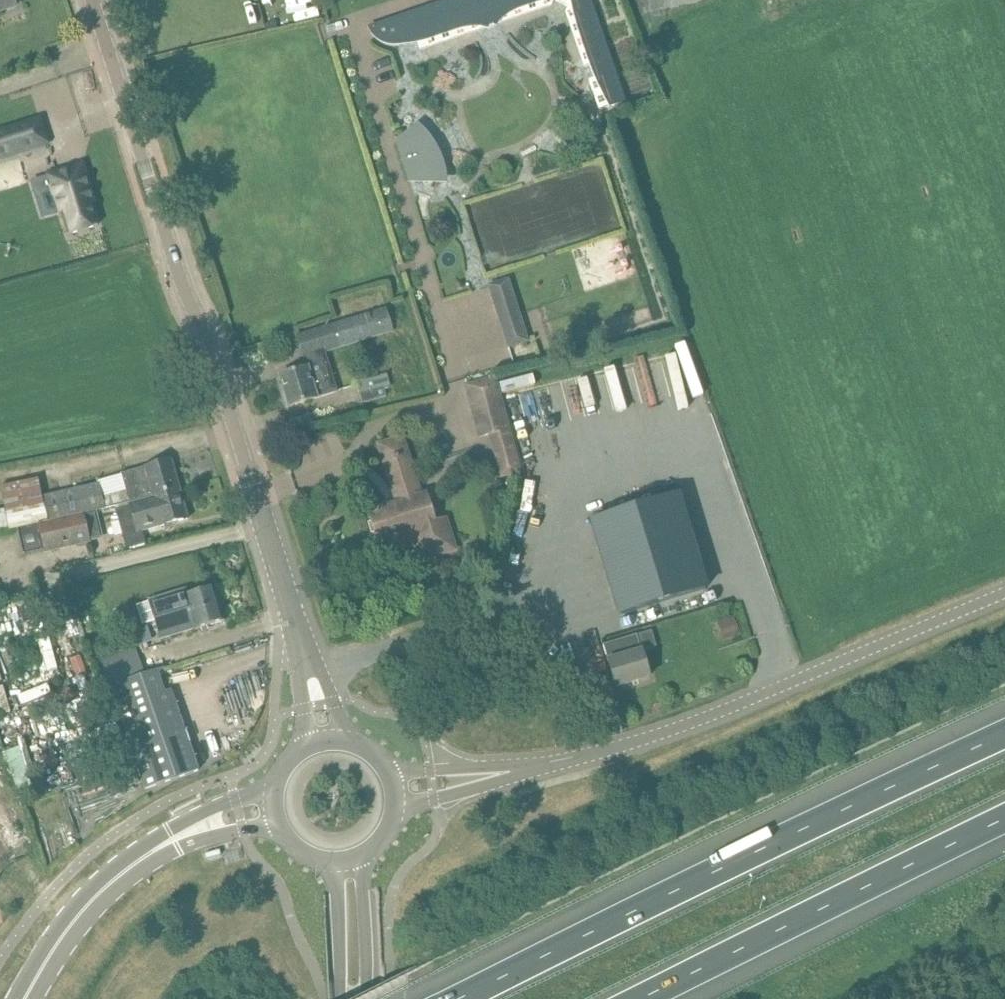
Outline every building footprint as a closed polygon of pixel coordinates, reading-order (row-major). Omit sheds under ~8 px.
[(15,7),(13,0),(0,0),(0,11),(15,7)] [(370,28),(373,35),(379,41),(386,45),(394,47),(402,46),(401,45),(417,39),(421,50),(487,27),(488,28),(494,26),(494,24),(552,5),(554,0),(451,0),(370,28)] [(599,110),(609,106),(610,107),(625,102),(590,0),(555,0),(569,7),(566,12),(585,66),(595,63),(600,77),(589,80),(599,110)] [(641,15),(704,0),(637,0),(641,15)] [(0,133),(0,161),(49,146),(41,120),(0,133)] [(417,128),(397,142),(409,180),(434,181),(434,167),(431,153),(425,140),(417,128)] [(83,166),(48,177),(60,216),(63,215),(69,236),(99,227),(90,197),(92,196),(83,166)] [(520,318),(508,280),(489,286),(501,324),(520,318)] [(300,370),(281,376),(290,407),(309,401),(317,399),(338,393),(326,352),(365,340),(394,332),(394,330),(388,310),(359,319),(298,337),(304,358),(307,368),(300,370)] [(390,388),(386,374),(356,383),(362,402),(386,395),(385,390),(390,388)] [(495,378),(466,386),(479,437),(490,434),(502,477),(521,472),(495,378)] [(421,497),(402,439),(380,446),(398,504),(370,513),(383,552),(417,542),(422,560),(455,549),(446,519),(434,523),(425,495),(421,497)] [(129,503),(153,501),(165,498),(163,493),(180,488),(172,460),(122,474),(126,489),(102,495),(98,482),(42,496),(38,479),(0,487),(10,529),(22,526),(83,513),(130,502),(130,503),(129,503)] [(188,519),(180,488),(163,493),(165,498),(153,501),(129,503),(130,506),(115,509),(126,549),(145,544),(142,531),(188,519)] [(677,492),(592,517),(619,612),(633,608),(691,591),(705,587),(677,492)] [(90,541),(83,513),(22,526),(23,529),(14,529),(21,557),(90,541)] [(143,624),(155,620),(161,639),(195,629),(195,630),(225,621),(215,587),(187,595),(186,590),(137,605),(143,624)] [(739,636),(733,618),(718,623),(724,641),(739,636)] [(155,640),(151,627),(116,638),(120,651),(155,640)] [(641,651),(636,635),(603,645),(608,661),(615,687),(650,677),(642,651),(641,651)] [(80,656),(70,660),(76,676),(86,672),(80,656)] [(146,789),(199,771),(171,690),(165,692),(157,672),(164,669),(163,668),(110,686),(146,789)]
